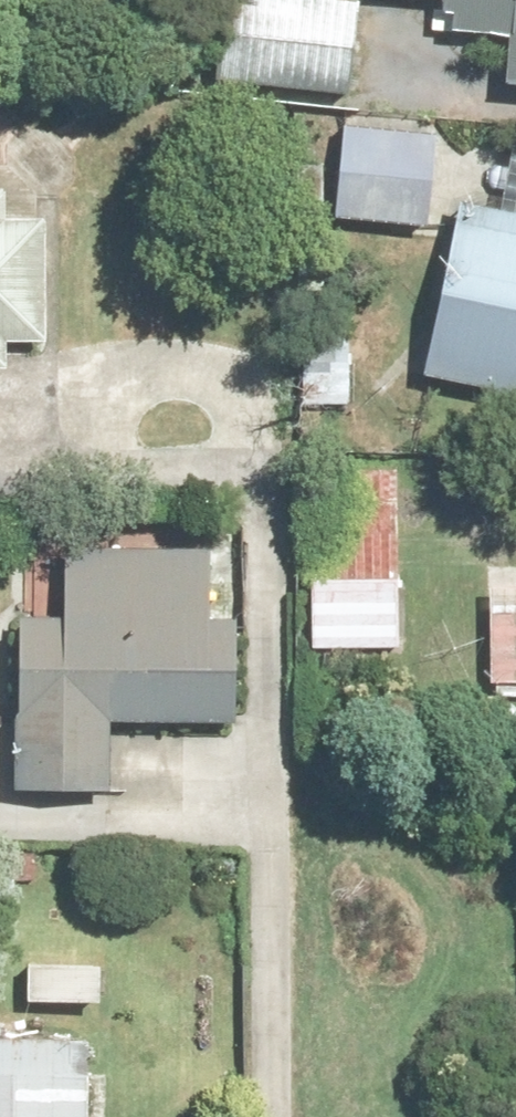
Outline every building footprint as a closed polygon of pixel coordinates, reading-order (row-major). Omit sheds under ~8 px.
[(346,0),(213,0),(205,84),(340,97),(349,0),(346,0)] [(430,30),(498,34),(494,82),(515,84),(515,0),(432,0),(430,30)] [(418,224),(425,131),(333,123),(325,218),(395,222),(418,224)] [(288,143),(291,312),(317,312),(315,144),(288,143)] [(39,338),(37,197),(28,197),(27,216),(0,216),(0,338),(39,338)] [(450,197),(441,240),(413,373),(515,395),(515,211),(450,197)] [(391,646),(389,525),(387,468),(295,471),(298,584),(304,584),(305,648),(391,646)] [(132,718),(222,718),(224,621),(193,621),(193,550),(52,548),(51,618),(15,617),(6,617),(3,785),(98,787),(98,717),(106,717),(132,718)] [(489,584),(480,584),(482,684),(487,682),(487,697),(397,699),(397,736),(489,733),(488,699),(515,698),(515,584),(489,584)] [(81,1044),(0,1041),(0,1116),(78,1116),(81,1044)]
